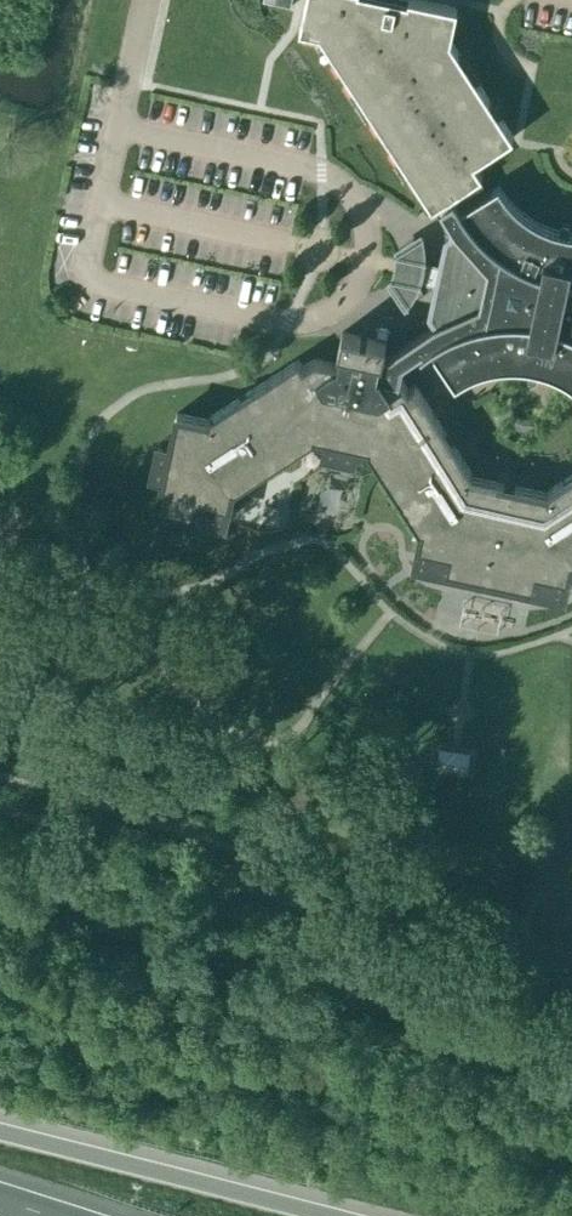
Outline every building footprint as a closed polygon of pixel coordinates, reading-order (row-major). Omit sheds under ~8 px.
[(273,7),(290,10),(292,0),(275,0),(273,7)] [(299,30),(320,34),(432,208),(482,174),(474,162),(513,137),(450,42),(458,8),(422,0),(408,0),(407,0),(306,0),(299,30)] [(154,472),(164,474),(157,508),(193,516),(196,501),(229,508),(233,490),(313,440),(369,449),(419,530),(417,549),(450,556),(446,570),(532,589),(536,574),(568,581),(571,563),(571,234),(561,231),(548,227),(535,221),(527,215),(519,209),(509,199),(499,185),(460,209),(456,198),(454,204),(442,208),(455,231),(435,325),(391,355),(385,354),(386,342),(342,333),(338,351),(338,364),(315,359),(303,367),(299,360),(209,417),(177,413),(170,448),(160,446),(154,472)] [(436,767),(468,772),(471,752),(439,748),(436,767)]
